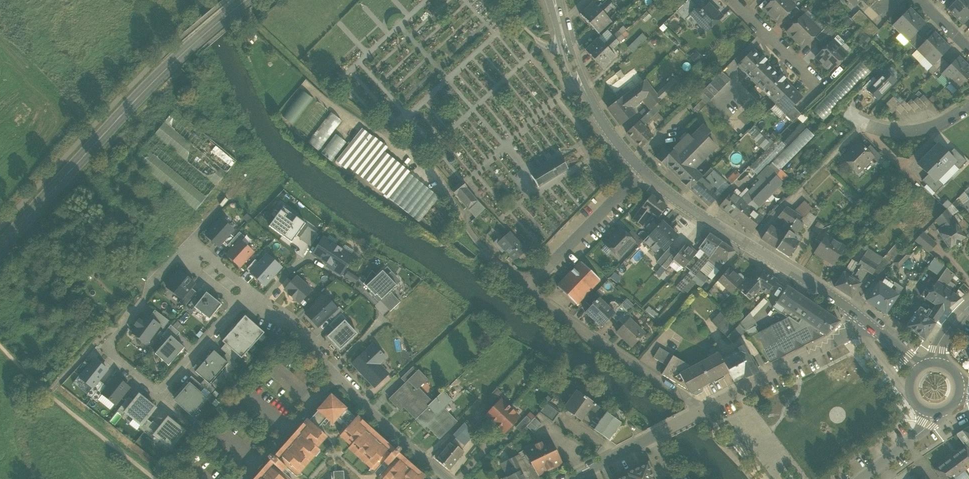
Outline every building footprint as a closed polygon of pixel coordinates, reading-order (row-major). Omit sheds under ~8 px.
[(608,0),(599,8),(602,12),(611,3),(608,0)] [(690,0),(688,0),(676,11),(684,20),(691,14),(690,14),(697,7),(690,0)] [(706,0),(705,0),(697,7),(690,14),(691,14),(705,29),(720,15),(706,0)] [(764,9),(771,16),(787,0),(773,0),(772,0),(764,9)] [(789,0),(787,0),(771,16),(778,23),(787,15),(795,6),(789,0)] [(947,9),(955,17),(968,3),(968,0),(956,0),(947,9)] [(593,2),(580,15),(589,24),(602,12),(599,8),(593,2)] [(611,3),(602,12),(605,15),(614,7),(611,3)] [(955,17),(963,25),(968,19),(968,3),(955,17)] [(795,6),(787,15),(791,19),(794,16),(799,10),(795,6)] [(799,10),(794,16),(798,20),(804,15),(807,11),(803,7),(799,10)] [(910,8),(892,26),(900,34),(918,15),(910,8)] [(859,11),(851,19),(858,26),(866,18),(859,11)] [(602,12),(589,24),(598,34),(611,21),(605,15),(602,12)] [(798,20),(787,31),(796,41),(813,24),(804,15),(798,20)] [(918,15),(900,34),(908,41),(916,33),(926,23),(918,15)] [(866,18),(858,26),(862,30),(870,22),(866,18)] [(870,22),(862,30),(867,34),(875,26),(870,22)] [(813,24),(796,41),(803,48),(808,43),(810,43),(813,40),(813,38),(820,31),(813,24)] [(875,26),(867,34),(871,38),(879,30),(875,26)] [(824,29),(815,38),(819,42),(828,33),(824,29)] [(924,42),(916,50),(924,58),(942,40),(934,32),(924,42)] [(873,40),(865,33),(859,39),(866,47),(873,40)] [(908,41),(908,42),(912,46),(920,37),(916,33),(908,41)] [(643,34),(628,49),(632,53),(648,38),(643,34)] [(613,36),(604,44),(607,48),(616,39),(613,36)] [(837,36),(832,40),(839,48),(844,43),(837,36)] [(920,37),(912,46),(916,50),(924,42),(920,37)] [(598,38),(585,51),(594,60),(607,48),(604,44),(598,38)] [(616,39),(607,48),(610,51),(619,43),(619,42),(616,39)] [(832,40),(825,48),(823,47),(820,51),(821,52),(816,57),(823,64),(839,48),(832,40)] [(942,40),(924,58),(932,66),(940,58),(950,48),(942,40)] [(844,43),(839,48),(847,55),(851,50),(844,43)] [(607,48),(594,60),(603,70),(616,57),(610,51),(607,48)] [(839,48),(823,64),(830,72),(835,67),(837,67),(840,64),(839,62),(847,55),(839,48)] [(780,76),(765,61),(766,60),(762,56),(761,57),(754,50),(737,66),(744,72),(746,69),(753,76),(751,79),(762,90),(765,88),(772,95),(769,97),(775,104),(791,87),(784,80),(785,79),(781,75),(780,76)] [(924,58),(916,50),(911,55),(919,63),(924,58)] [(949,66),(941,74),(949,82),(966,64),(959,56),(949,66)] [(932,66),(924,58),(919,63),(927,71),(928,70),(932,66)] [(932,66),(936,70),(945,62),(940,58),(932,66)] [(945,62),(936,70),(940,74),(941,74),(949,66),(945,62)] [(949,82),(957,90),(968,78),(968,67),(966,64),(949,82)] [(619,100),(644,81),(634,68),(623,76),(609,87),(619,100)] [(722,71),(702,92),(710,100),(730,80),(722,71)] [(606,82),(609,87),(623,76),(619,72),(606,82)] [(886,72),(868,91),(876,98),(894,80),(886,72)] [(656,95),(660,100),(677,84),(673,79),(656,95)] [(644,81),(622,98),(630,109),(631,109),(643,99),(651,109),(654,107),(660,100),(656,95),(653,91),(654,91),(645,80),(644,81)] [(839,83),(813,110),(821,118),(848,92),(839,83)] [(791,87),(775,104),(776,104),(784,112),(785,113),(785,114),(793,106),(802,97),(791,87)] [(303,89),(281,117),(292,126),(314,98),(303,89)] [(927,107),(931,103),(923,95),(919,99),(925,106),(927,107)] [(919,99),(917,97),(913,102),(919,108),(921,110),(925,106),(919,99)] [(630,109),(622,98),(619,100),(608,108),(620,125),(635,115),(631,109),(630,109)] [(913,102),(911,99),(906,104),(912,109),(914,112),(919,108),(913,102)] [(702,100),(693,109),(697,113),(706,105),(702,100)] [(892,106),(888,101),(883,106),(892,114),(896,110),(892,106)] [(906,104),(904,101),(899,105),(905,110),(907,113),(912,109),(906,104)] [(316,102),(295,129),(306,138),(327,110),(316,102)] [(899,105),(897,102),(892,106),(896,110),(900,114),(905,110),(899,105)] [(784,112),(776,104),(770,110),(779,118),(784,112)] [(793,106),(785,114),(785,113),(784,114),(792,122),(800,114),(793,106)] [(651,109),(638,122),(643,126),(658,111),(654,107),(651,109)] [(135,160),(196,208),(235,159),(172,109),(153,134),(170,147),(166,153),(164,152),(159,158),(146,147),(135,160)] [(331,112),(309,140),(320,148),(342,120),(331,112)] [(643,126),(638,122),(626,133),(641,148),(653,136),(643,126)] [(703,125),(685,144),(682,141),(674,148),(675,148),(669,154),(664,150),(656,158),(666,168),(667,166),(682,181),(681,182),(689,189),(700,178),(701,177),(693,169),(700,162),(716,147),(706,137),(710,132),(703,125)] [(754,129),(748,135),(764,150),(772,142),(770,140),(768,143),(754,129)] [(806,129),(772,163),(780,170),(813,136),(806,129)] [(335,134),(320,154),(331,162),(345,141),(335,134)] [(382,144),(372,136),(368,142),(363,138),(359,144),(353,139),(336,161),(346,169),(349,166),(389,198),(419,222),(439,197),(378,149),(382,144)] [(778,138),(749,167),(757,175),(786,145),(778,138)] [(859,143),(843,159),(856,173),(872,157),(859,143)] [(937,145),(928,154),(945,172),(953,164),(955,162),(948,155),(937,145)] [(954,149),(948,155),(955,162),(953,164),(959,169),(966,161),(954,149)] [(945,172),(928,154),(918,165),(928,175),(935,182),(937,180),(945,172)] [(562,158),(531,175),(538,187),(568,169),(562,158)] [(768,166),(758,177),(760,180),(766,186),(776,176),(777,175),(768,166)] [(724,181),(710,169),(702,177),(701,177),(700,178),(715,191),(724,181)] [(736,171),(727,180),(731,184),(740,175),(736,171)] [(943,185),(937,180),(935,182),(928,175),(922,181),(935,193),(943,185)] [(766,186),(752,201),(758,208),(782,183),(776,176),(766,186)] [(715,191),(700,178),(689,189),(696,195),(696,196),(709,207),(720,195),(715,191)] [(743,203),(731,193),(719,207),(735,219),(746,205),(752,201),(766,186),(760,180),(743,198),(745,200),(743,203)] [(477,201),(466,188),(467,187),(466,187),(455,195),(456,196),(468,210),(477,201)] [(667,206),(651,195),(642,207),(653,216),(657,219),(667,206)] [(477,201),(468,210),(475,217),(484,208),(477,201)] [(752,201),(746,205),(735,219),(751,233),(762,219),(754,212),(758,208),(752,201)] [(812,209),(804,201),(799,206),(801,209),(807,214),(808,213),(812,209)] [(801,209),(799,206),(793,212),(802,218),(807,214),(801,209)] [(283,207),(280,210),(287,215),(285,217),(292,223),(296,217),(283,207)] [(653,216),(642,207),(632,220),(644,228),(653,216)] [(793,212),(786,207),(777,217),(785,222),(791,226),(796,219),(799,221),(802,218),(793,212)] [(280,210),(269,226),(291,243),(305,223),(296,217),(292,223),(285,217),(287,215),(280,210)] [(955,224),(946,210),(936,220),(940,227),(937,230),(949,248),(955,245),(956,246),(956,247),(957,247),(958,248),(961,246),(960,244),(961,243),(960,241),(965,238),(955,224)] [(807,214),(802,218),(805,220),(803,224),(809,228),(815,217),(808,213),(807,214)] [(206,236),(218,246),(221,243),(229,234),(233,230),(221,219),(206,236)] [(791,226),(788,231),(795,236),(803,224),(799,221),(796,219),(791,226)] [(661,222),(650,233),(658,241),(656,243),(664,250),(676,236),(661,222)] [(791,226),(785,222),(782,227),(785,229),(783,232),(782,234),(785,236),(788,231),(791,226)] [(812,232),(817,236),(822,229),(823,226),(818,223),(817,225),(812,232)] [(782,234),(770,226),(761,240),(776,249),(785,236),(782,234)] [(620,228),(604,244),(619,258),(634,242),(627,235),(620,228)] [(307,229),(300,238),(311,246),(317,236),(307,229)] [(832,236),(822,229),(817,236),(815,239),(820,242),(825,235),(830,239),(832,236)] [(643,241),(631,230),(627,235),(634,242),(638,246),(643,241)] [(785,236),(776,249),(788,257),(798,242),(793,239),(795,236),(788,231),(785,236)] [(234,238),(227,245),(231,249),(240,240),(244,236),(239,232),(234,238)] [(923,232),(915,241),(920,246),(928,237),(923,232)] [(509,233),(503,239),(501,237),(494,244),(502,252),(504,250),(503,250),(504,250),(515,239),(509,233)] [(229,234),(221,243),(226,247),(227,245),(234,238),(229,234)] [(709,234),(699,248),(706,252),(711,255),(721,242),(709,234)] [(830,239),(825,235),(820,242),(814,253),(833,265),(844,248),(830,239)] [(936,244),(928,237),(920,246),(928,253),(936,244)] [(351,256),(324,239),(314,254),(331,264),(329,267),(340,274),(351,256)] [(515,239),(504,250),(514,261),(526,250),(515,239)] [(226,255),(235,263),(235,262),(240,266),(253,252),(240,240),(231,249),(226,255)] [(735,252),(721,242),(711,255),(708,260),(719,269),(735,252)] [(880,262),(886,266),(903,250),(897,243),(882,259),(880,262)] [(678,254),(674,259),(684,267),(696,253),(686,245),(678,254)] [(669,247),(662,255),(667,259),(674,251),(669,247)] [(882,259),(867,250),(862,257),(877,266),(880,262),(882,259)] [(911,254),(906,250),(901,254),(906,259),(911,254)] [(674,251),(667,259),(671,263),(674,259),(678,254),(674,251)] [(706,252),(701,258),(706,262),(708,260),(711,255),(706,252)] [(901,254),(893,263),(898,268),(906,259),(901,254)] [(251,272),(250,273),(264,285),(281,267),(267,255),(259,264),(251,272)] [(877,266),(862,257),(858,264),(863,267),(863,268),(867,271),(872,274),(877,266)] [(701,258),(693,268),(698,272),(698,271),(706,262),(701,258)] [(946,268),(934,258),(927,268),(940,277),(941,277),(946,268)] [(247,268),(251,272),(259,264),(255,259),(247,268)] [(667,259),(661,266),(666,270),(671,263),(667,259)] [(845,270),(843,273),(850,277),(858,264),(852,260),(845,270)] [(581,261),(557,286),(576,305),(600,280),(581,261)] [(877,266),(872,274),(877,277),(886,266),(880,262),(877,266)] [(858,264),(850,277),(855,280),(863,268),(863,267),(858,264)] [(87,266),(84,270),(88,275),(92,271),(87,266)] [(382,271),(396,285),(401,281),(387,266),(382,271)] [(841,267),(831,276),(838,280),(843,273),(845,270),(841,267)] [(737,275),(728,268),(718,280),(731,293),(737,287),(742,281),(741,280),(743,278),(743,276),(740,274),(738,274),(737,275)] [(850,277),(843,273),(838,280),(834,287),(851,298),(860,283),(867,271),(863,268),(855,280),(850,277)] [(946,268),(941,277),(940,277),(936,283),(942,286),(947,283),(953,274),(946,268)] [(363,283),(365,286),(377,276),(371,270),(363,283)] [(377,276),(365,286),(371,292),(375,296),(376,294),(381,300),(390,291),(396,285),(382,271),(382,270),(377,276)] [(194,283),(179,271),(166,287),(181,299),(191,288),(194,283)] [(705,277),(698,271),(698,272),(695,275),(702,281),(705,277)] [(777,280),(763,271),(753,286),(759,289),(767,294),(777,280)] [(348,272),(345,276),(355,283),(358,278),(348,272)] [(695,275),(694,276),(691,280),(699,285),(702,281),(695,275)] [(296,277),(284,290),(289,294),(289,295),(294,299),(299,303),(311,290),(296,277)] [(894,283),(885,277),(881,284),(889,290),(894,283)] [(742,281),(737,287),(741,292),(750,282),(745,278),(742,281)] [(750,282),(741,292),(745,295),(747,293),(752,297),(759,289),(753,286),(750,282)] [(881,284),(879,283),(867,301),(885,313),(897,296),(889,290),(881,284)] [(894,283),(889,290),(897,296),(902,288),(894,283)] [(942,286),(936,283),(931,291),(926,288),(921,296),(925,299),(926,298),(936,305),(944,311),(960,298),(942,286)] [(802,319),(812,327),(823,311),(786,286),(773,307),(789,318),(798,324),(802,319)] [(191,288),(181,299),(179,302),(184,307),(196,292),(191,288)] [(390,291),(381,300),(391,310),(400,302),(390,291)] [(199,301),(194,307),(209,319),(221,304),(206,292),(199,301)] [(390,311),(391,310),(381,300),(376,294),(375,296),(371,292),(369,293),(378,302),(379,301),(390,311)] [(596,292),(587,302),(591,306),(599,298),(601,297),(596,292)] [(191,310),(194,307),(199,301),(194,297),(187,307),(191,310)] [(611,302),(607,306),(599,298),(591,306),(585,312),(601,328),(612,317),(615,314),(614,312),(619,306),(615,302),(611,302)] [(306,314),(312,321),(314,320),(318,325),(317,326),(318,327),(328,318),(337,309),(330,302),(327,305),(322,299),(306,314)] [(632,306),(626,300),(621,305),(627,311),(632,306)] [(627,311),(621,305),(619,306),(614,312),(615,314),(612,317),(617,322),(618,320),(627,311)] [(944,311),(936,305),(926,318),(935,324),(942,313),(944,311)] [(337,309),(328,318),(332,322),(339,315),(343,312),(339,307),(337,309)] [(155,310),(149,317),(160,326),(163,329),(169,321),(155,310)] [(627,311),(618,320),(623,325),(629,319),(629,320),(632,316),(627,311)] [(733,322),(721,311),(711,322),(727,337),(737,326),(733,322)] [(839,321),(823,311),(812,327),(825,335),(826,336),(839,321)] [(920,314),(916,312),(906,327),(924,340),(935,324),(926,318),(920,314)] [(743,330),(745,332),(754,327),(756,326),(749,313),(742,321),(739,324),(743,330)] [(149,317),(145,315),(141,321),(139,320),(135,325),(136,326),(132,333),(147,344),(160,326),(149,317)] [(333,331),(344,320),(339,315),(332,322),(328,326),(333,331)] [(264,333),(245,316),(222,342),(225,344),(238,356),(241,359),(264,333)] [(82,317),(78,321),(83,327),(88,322),(82,317)] [(742,321),(737,317),(733,322),(737,326),(739,324),(742,321)] [(812,327),(802,319),(798,324),(789,318),(758,334),(750,338),(768,362),(776,358),(777,360),(825,335),(812,327)] [(623,325),(616,332),(632,347),(638,340),(636,337),(642,332),(629,320),(629,319),(623,325)] [(327,337),(340,351),(357,334),(344,320),(333,331),(327,337)] [(737,326),(727,337),(731,342),(743,330),(739,324),(737,326)] [(161,336),(167,340),(171,336),(174,339),(180,333),(171,325),(161,336)] [(758,334),(754,327),(745,332),(750,338),(758,334)] [(155,353),(168,366),(184,348),(174,339),(171,336),(167,340),(155,353)] [(238,356),(225,344),(221,349),(234,361),(238,356)] [(353,364),(374,386),(388,373),(379,365),(386,359),(373,345),(353,364)] [(743,345),(736,349),(737,351),(722,360),(728,372),(734,382),(742,377),(742,378),(755,372),(756,368),(743,345)] [(672,356),(659,348),(653,358),(666,366),(672,356)] [(227,365),(213,353),(194,374),(207,386),(227,365)] [(692,367),(679,374),(687,389),(689,392),(728,372),(722,360),(718,353),(692,367)] [(692,367),(673,356),(672,356),(666,366),(661,374),(687,389),(679,374),(692,367)] [(95,360),(80,378),(92,388),(98,380),(107,369),(95,360)] [(413,366),(400,378),(405,383),(418,371),(413,366)] [(405,383),(389,399),(396,406),(400,403),(416,419),(433,402),(418,388),(426,380),(418,371),(405,383)] [(128,386),(116,377),(108,387),(102,395),(114,404),(128,386)] [(190,386),(200,395),(204,390),(192,379),(188,383),(190,386)] [(87,394),(92,398),(103,384),(98,380),(92,388),(87,394)] [(108,387),(103,384),(92,398),(96,401),(102,395),(108,387)] [(200,395),(190,386),(173,405),(190,420),(207,401),(200,395)] [(496,388),(486,400),(491,405),(502,393),(496,388)] [(594,404),(576,391),(565,407),(566,410),(582,421),(590,409),(594,404)] [(433,402),(416,419),(420,424),(423,422),(439,439),(448,430),(453,425),(456,421),(444,408),(451,400),(443,392),(433,402)] [(134,401),(125,412),(141,425),(147,419),(155,408),(139,395),(134,401)] [(337,400),(331,395),(326,401),(325,400),(317,410),(318,411),(309,421),(318,428),(326,419),(329,421),(336,421),(338,418),(348,427),(356,418),(346,409),(347,408),(337,400)] [(123,415),(125,412),(134,401),(128,397),(117,411),(123,415)] [(500,400),(485,416),(491,421),(490,421),(493,423),(495,425),(510,408),(506,404),(505,404),(500,400)] [(560,413),(548,404),(539,413),(553,423),(560,413)] [(606,412),(594,404),(590,409),(597,414),(602,418),(606,412)] [(510,408),(495,425),(497,426),(496,426),(499,429),(499,428),(504,433),(519,417),(514,413),(515,412),(510,408)] [(628,417),(616,408),(611,416),(621,423),(623,424),(628,417)] [(597,425),(594,429),(609,440),(613,433),(614,434),(616,430),(621,423),(611,416),(606,412),(602,418),(597,425)] [(602,418),(597,414),(592,421),(597,425),(602,418)] [(526,416),(515,427),(520,432),(526,426),(531,421),(526,416)] [(398,454),(400,451),(397,448),(394,451),(357,417),(356,418),(348,427),(340,435),(351,445),(349,448),(371,468),(369,470),(375,472),(384,461),(388,465),(379,475),(380,478),(383,478),(384,478),(423,478),(425,477),(398,454)] [(184,431),(168,418),(160,427),(154,435),(170,448),(184,431)] [(531,421),(526,426),(533,433),(542,425),(534,418),(531,421)] [(151,423),(147,419),(141,425),(139,428),(144,432),(151,423)] [(274,458),(271,455),(269,458),(271,461),(255,478),(291,478),(282,471),(286,467),(296,476),(302,474),(300,472),(319,450),(317,447),(327,436),(318,428),(309,421),(308,420),(274,458)] [(160,427),(153,421),(151,423),(144,432),(152,438),(154,435),(160,427)] [(453,425),(448,430),(453,435),(461,426),(456,421),(453,425)] [(467,426),(452,442),(455,445),(458,441),(464,446),(473,435),(467,426)] [(956,434),(966,447),(968,451),(968,427),(956,434)] [(548,439),(524,450),(533,465),(538,474),(561,463),(554,448),(553,449),(548,439)] [(451,442),(436,459),(449,470),(464,452),(455,445),(452,442),(451,442)] [(966,447),(951,457),(962,472),(968,467),(968,451),(966,447)] [(524,450),(523,450),(518,453),(528,468),(533,465),(524,450)] [(519,455),(514,458),(521,470),(521,471),(527,468),(519,455)] [(514,457),(507,461),(514,474),(521,470),(514,458),(514,457)] [(934,470),(941,478),(953,478),(962,472),(951,457),(934,470)] [(642,466),(642,465),(643,466),(648,468),(649,468),(649,469),(652,467),(649,460),(641,463),(642,466)] [(514,474),(507,461),(501,465),(507,477),(514,474)] [(625,473),(626,475),(618,478),(654,478),(649,469),(649,468),(648,468),(643,466),(642,465),(642,466),(625,473)] [(521,470),(514,474),(507,477),(508,478),(525,478),(521,471),(521,470)]
